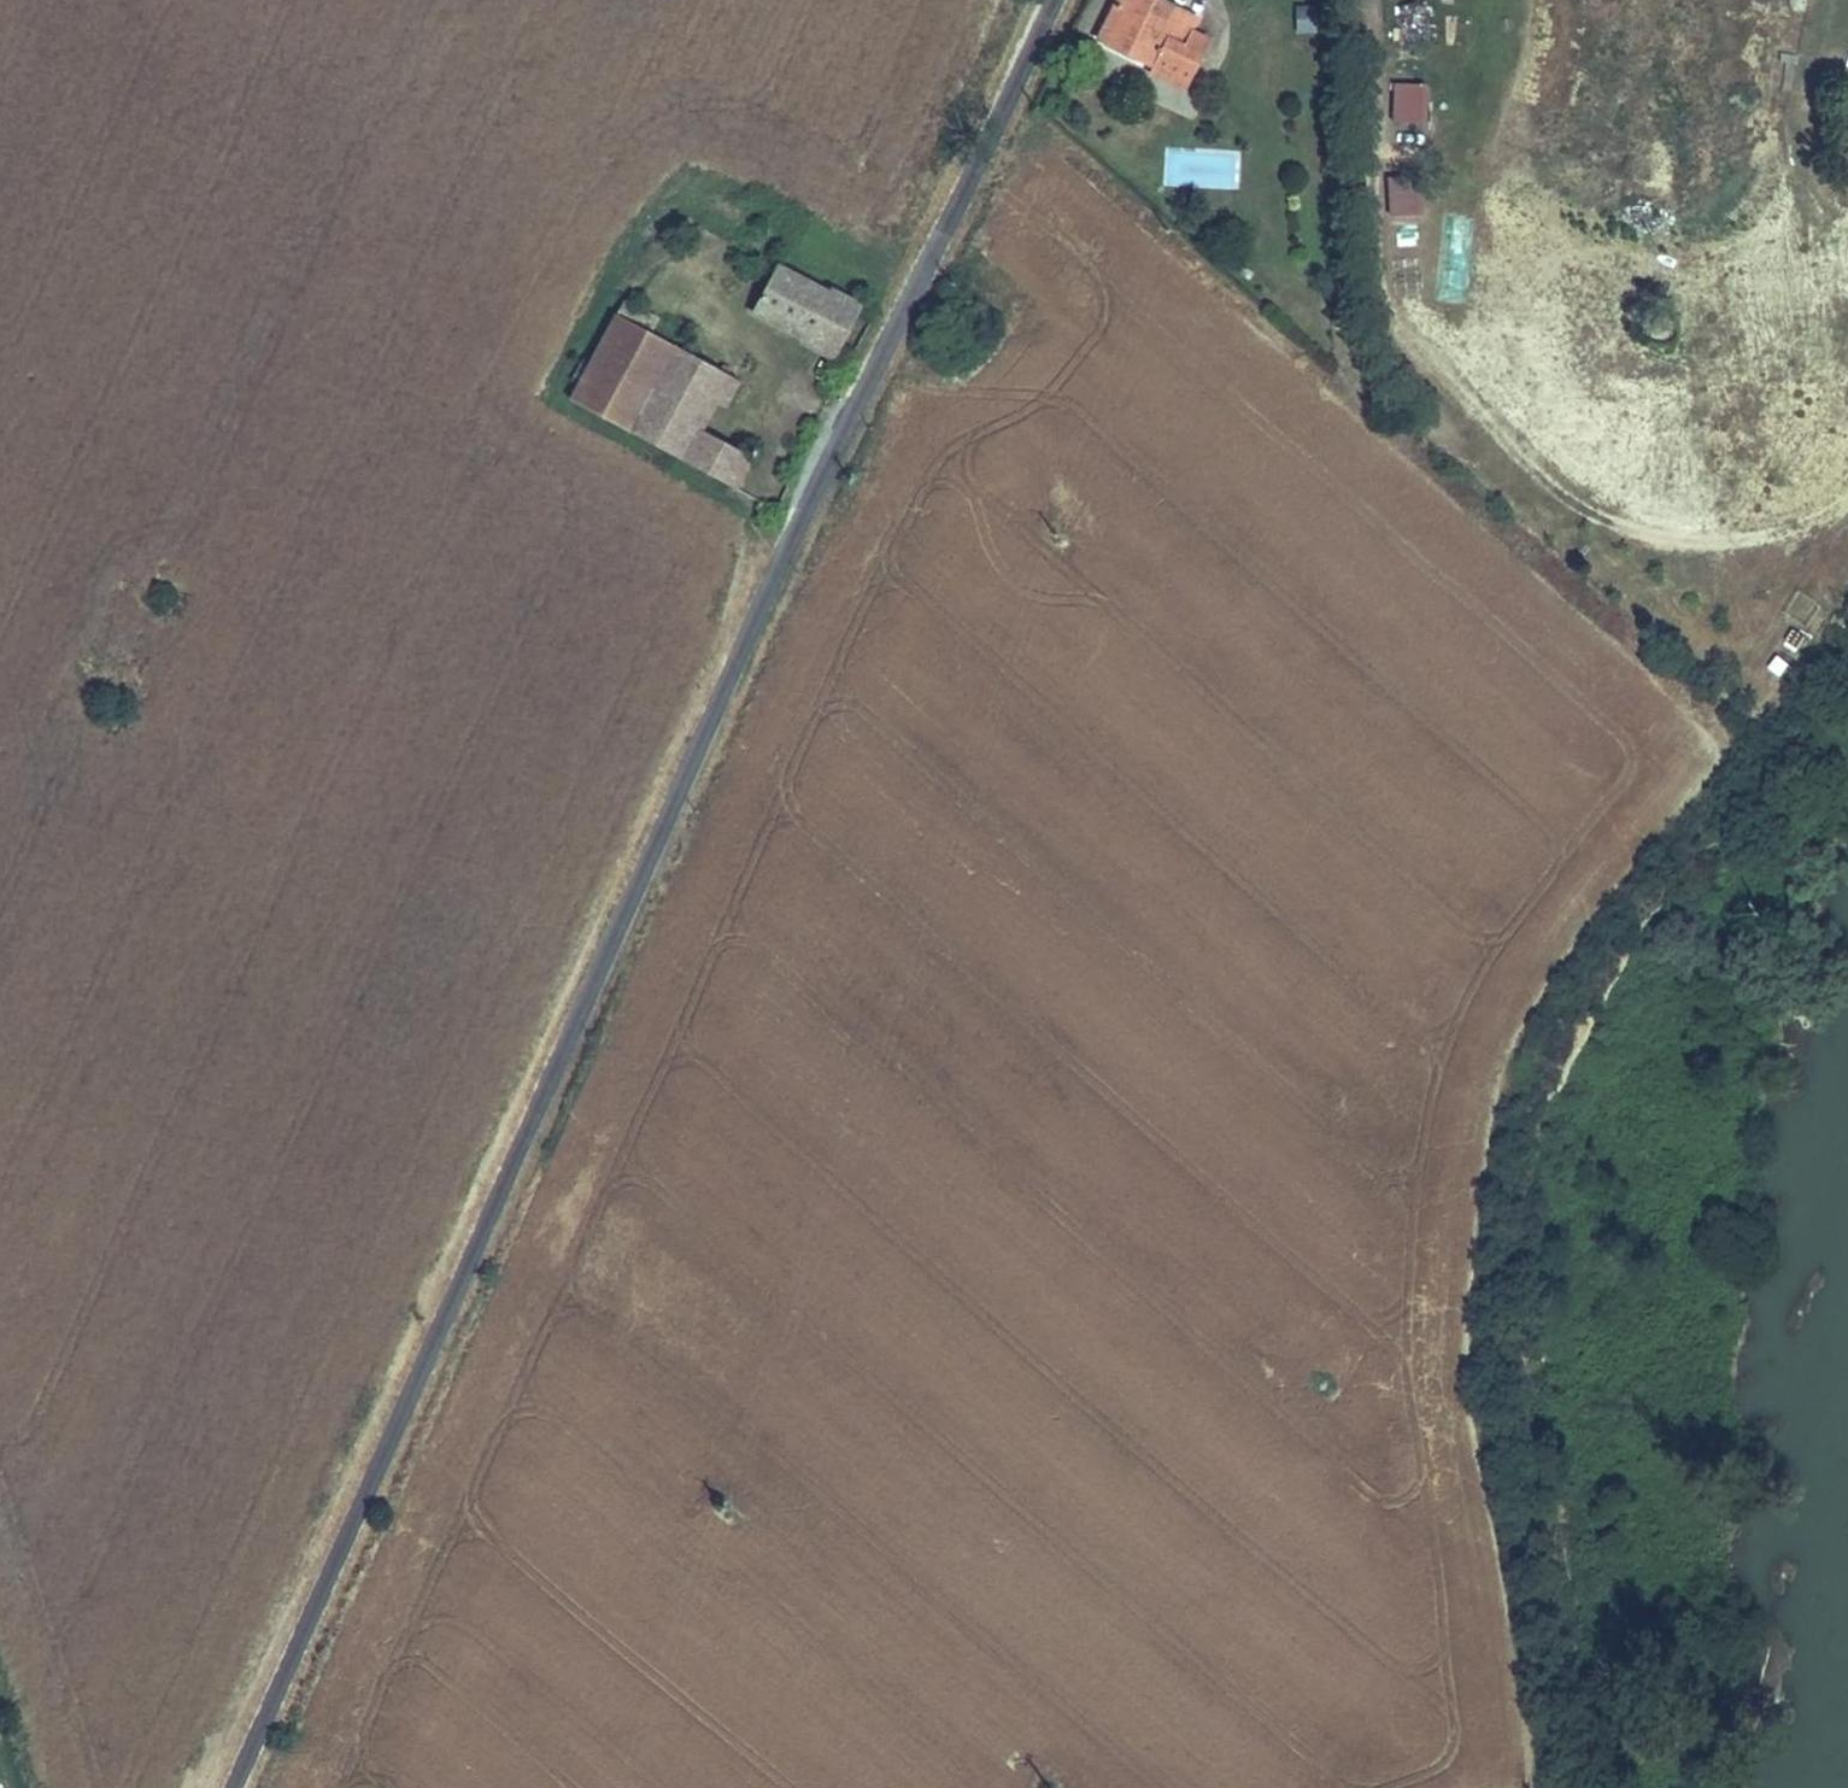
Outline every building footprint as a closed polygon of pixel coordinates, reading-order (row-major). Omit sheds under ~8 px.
[(1104,40),(1173,72),(1170,78),(1187,87),(1210,40),(1194,32),(1200,22),(1154,0),(1122,0),(1104,40)] [(1397,43),(1431,44),(1433,5),(1399,3),(1397,43)] [(1425,122),(1427,82),(1394,81),(1392,121),(1425,122)] [(806,338),(844,355),(870,302),(835,283),(829,290),(785,266),(764,306),(809,330),(806,338)] [(681,342),(685,334),(626,302),(569,401),(735,492),(753,459),(699,431),(711,410),(736,423),(751,396),(697,367),(704,354),(681,342)]
